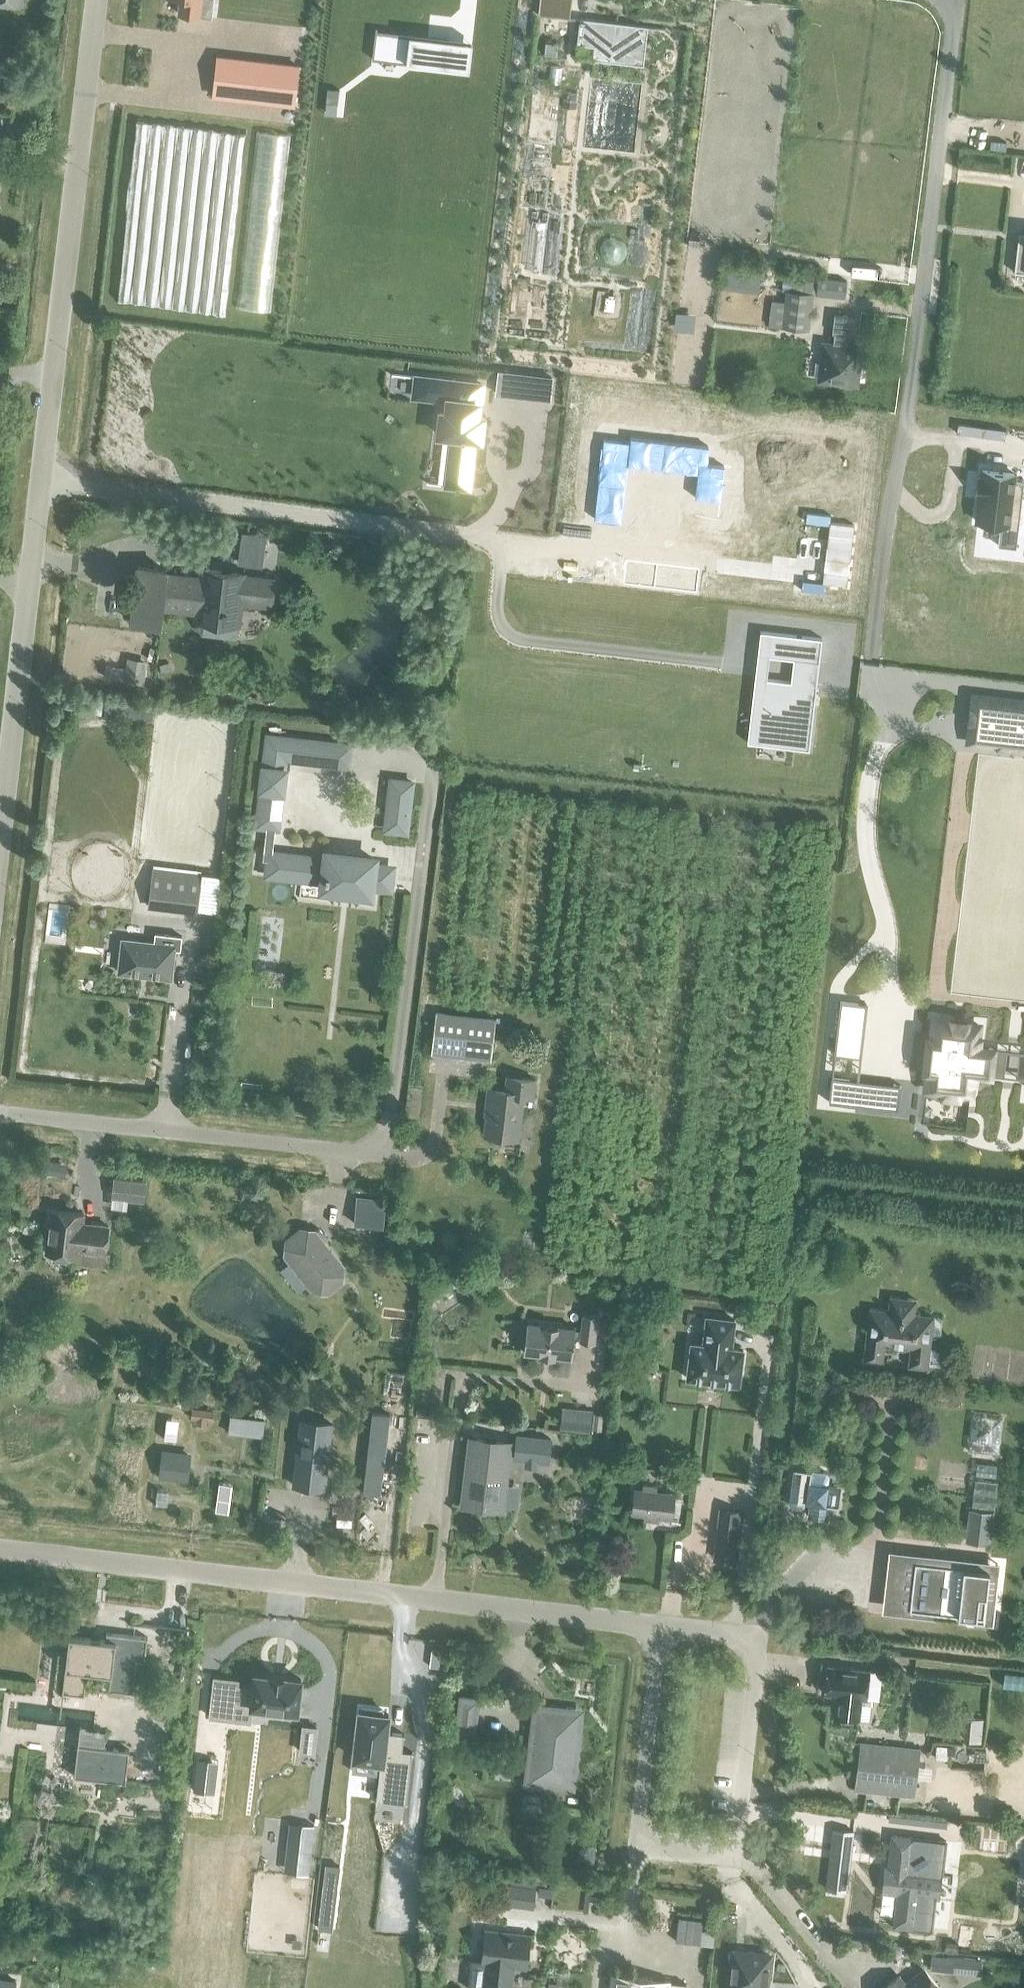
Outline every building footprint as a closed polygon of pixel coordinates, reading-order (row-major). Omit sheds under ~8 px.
[(179,14),(199,16),(201,0),(181,0),(179,14)] [(572,0),(540,0),(538,14),(570,18),(572,0)] [(648,25),(580,18),(577,44),(594,46),(592,59),(643,65),(648,25)] [(375,30),(372,59),(374,59),(374,55),(407,59),(413,62),(430,64),(430,65),(445,66),(445,67),(469,70),(472,41),(448,39),(377,31),(377,30),(375,30)] [(219,57),(214,97),(233,99),(293,106),(298,66),(238,59),(219,57)] [(328,89),(327,102),(337,104),(338,90),(328,89)] [(1014,272),(1023,273),(1023,243),(1017,242),(1014,272)] [(727,270),(725,288),(757,292),(759,274),(727,270)] [(818,278),(816,294),(844,297),(846,281),(818,278)] [(772,302),(770,326),(782,327),(804,329),(808,293),(786,291),(784,303),(772,302)] [(847,334),(849,334),(851,316),(835,314),(833,332),(835,333),(833,345),(824,344),(820,379),(841,381),(841,384),(851,385),(851,382),(855,383),(857,364),(860,364),(861,355),(858,355),(859,348),(845,347),(847,334)] [(449,459),(471,462),(474,438),(480,439),(482,416),(478,416),(476,416),(478,402),(469,401),(471,383),(415,376),(415,377),(413,396),(448,400),(446,412),(441,412),(438,434),(451,435),(449,459)] [(620,529),(628,467),(697,476),(694,500),(720,503),(724,468),(707,466),(709,450),(629,441),(628,448),(602,444),(593,526),(620,529)] [(976,493),(980,493),(976,521),(1000,523),(998,545),(1016,547),(1023,481),(1013,480),(1014,473),(982,469),(981,477),(977,477),(976,493)] [(830,521),(822,582),(847,585),(854,524),(830,521)] [(242,532),(239,564),(262,567),(266,535),(242,532)] [(137,566),(131,621),(160,625),(162,607),(197,611),(201,578),(166,574),(166,570),(137,566)] [(196,619),(196,626),(202,634),(236,638),(237,624),(225,622),(226,612),(228,612),(229,607),(227,607),(228,600),(240,601),(271,605),(274,580),(243,576),(243,574),(202,569),(201,578),(197,611),(196,619)] [(760,631),(760,632),(772,633),(769,656),(819,662),(822,638),(760,631)] [(128,658),(124,680),(143,684),(147,661),(128,658)] [(747,741),(747,742),(809,749),(816,684),(790,681),(767,678),(759,743),(747,741)] [(970,733),(1023,739),(1023,702),(974,696),(970,733)] [(88,699),(86,712),(101,714),(102,701),(88,699)] [(123,703),(122,717),(152,720),(154,706),(123,703)] [(263,768),(285,770),(286,759),(327,764),(330,743),(267,735),(263,768)] [(385,830),(406,832),(412,782),(391,779),(385,830)] [(257,826),(278,828),(282,791),(261,788),(257,826)] [(269,872),(324,879),(323,888),(368,893),(370,884),(384,886),(386,868),(372,867),(373,858),(327,852),(326,861),(271,854),(269,872)] [(148,903),(197,909),(201,873),(153,867),(148,903)] [(174,949),(180,950),(182,936),(155,933),(154,943),(123,939),(119,972),(171,978),(174,949)] [(841,1001),(834,1054),(860,1057),(867,1004),(841,1001)] [(465,1016),(460,1056),(491,1060),(496,1019),(465,1016)] [(925,1066),(928,1066),(926,1087),(971,1093),(973,1072),(1023,1078),(1023,1050),(976,1045),(979,1025),(933,1020),(931,1041),(928,1041),(925,1066)] [(484,1135),(518,1139),(523,1097),(533,1098),(535,1079),(507,1076),(505,1090),(488,1088),(486,1106),(487,1106),(484,1135)] [(831,1077),(829,1102),(855,1105),(857,1080),(831,1077)] [(112,1193),(144,1196),(146,1180),(114,1177),(112,1193)] [(356,1206),(354,1222),(383,1225),(385,1209),(356,1206)] [(108,1225),(82,1222),(83,1213),(51,1210),(46,1252),(54,1253),(54,1256),(56,1259),(67,1260),(70,1258),(70,1254),(78,1255),(79,1249),(105,1252),(108,1225)] [(315,1289),(327,1290),(340,1279),(341,1268),(313,1232),(302,1231),(288,1241),(287,1253),(315,1289)] [(908,1365),(927,1367),(932,1316),(914,1314),(915,1299),(889,1296),(888,1311),(869,1309),(863,1360),(881,1362),(884,1342),(911,1345),(908,1365)] [(524,1345),(523,1352),(540,1354),(540,1357),(554,1358),(555,1356),(571,1358),(574,1336),(580,1337),(580,1341),(594,1342),(597,1315),(583,1313),(581,1330),(574,1329),(575,1328),(527,1322),(526,1329),(522,1329),(519,1331),(518,1342),(520,1345),(524,1345)] [(688,1377),(739,1383),(744,1348),(732,1346),(735,1319),(707,1315),(704,1343),(692,1342),(688,1377)] [(561,1415),(560,1428),(590,1431),(592,1411),(578,1409),(577,1417),(561,1415)] [(373,1412),(363,1494),(380,1496),(390,1414),(373,1412)] [(300,1420),(293,1484),(325,1488),(332,1424),(300,1420)] [(472,1437),(464,1504),(500,1508),(506,1452),(515,1453),(514,1457),(526,1458),(525,1466),(535,1467),(536,1459),(548,1461),(550,1439),(517,1435),(516,1445),(507,1444),(508,1442),(472,1437)] [(794,1468),(789,1503),(792,1507),(800,1508),(804,1505),(804,1501),(806,1501),(806,1502),(810,1502),(808,1516),(827,1519),(829,1505),(837,1506),(837,1505),(836,1504),(838,1489),(828,1487),(828,1484),(829,1476),(826,1472),(811,1470),(794,1468)] [(634,1487),(631,1514),(672,1518),(675,1492),(656,1490),(657,1485),(643,1484),(642,1488),(634,1487)] [(969,1509),(966,1541),(990,1543),(994,1512),(969,1509)] [(720,1510),(714,1558),(734,1560),(740,1512),(720,1510)] [(912,1609),(984,1617),(989,1569),(917,1561),(912,1609)] [(108,1688),(108,1689),(133,1692),(137,1660),(145,1661),(147,1637),(106,1632),(105,1640),(69,1635),(63,1684),(85,1687),(87,1671),(111,1674),(109,1688),(108,1688)] [(862,1698),(866,1698),(867,1684),(869,1671),(827,1666),(824,1693),(839,1695),(838,1703),(836,1703),(834,1716),(859,1719),(862,1698)] [(869,1671),(867,1684),(896,1688),(898,1674),(869,1671)] [(214,1677),(209,1716),(233,1719),(250,1721),(251,1711),(270,1713),(296,1716),(297,1711),(301,1679),(283,1677),(272,1676),(254,1674),(253,1687),(239,1685),(239,1680),(214,1677)] [(461,1697),(458,1729),(474,1731),(477,1699),(461,1697)] [(359,1710),(353,1758),(381,1761),(376,1799),(406,1803),(412,1751),(402,1750),(404,1734),(386,1732),(388,1714),(383,1713),(383,1709),(361,1706),(361,1710),(359,1710)] [(541,1784),(572,1787),(576,1750),(573,1750),(575,1727),(578,1722),(579,1716),(577,1711),(572,1708),(567,1707),(563,1709),(548,1707),(545,1733),(540,1736),(532,1735),(528,1767),(525,1771),(525,1776),(527,1782),(531,1785),(537,1786),(541,1784)] [(965,1717),(963,1740),(981,1742),(983,1719),(965,1717)] [(302,1725),(299,1751),(314,1753),(317,1727),(302,1725)] [(854,1790),(914,1796),(920,1748),(860,1742),(854,1790)] [(74,1776),(126,1782),(129,1750),(77,1744),(74,1776)] [(937,1746),(936,1758),(948,1759),(949,1747),(937,1746)] [(198,1758),(193,1790),(213,1793),(218,1761),(198,1758)] [(302,1824),(297,1872),(308,1873),(314,1826),(302,1824)] [(826,1888),(846,1891),(853,1831),(833,1828),(826,1888)] [(884,1866),(881,1892),(897,1894),(894,1925),(916,1928),(919,1896),(923,1896),(926,1870),(910,1869),(914,1837),(891,1834),(888,1866),(884,1866)] [(326,1864),(324,1877),(339,1879),(340,1866),(326,1864)] [(323,1890),(321,1901),(335,1903),(337,1892),(323,1890)] [(468,1987),(482,1987),(483,1984),(498,1986),(499,1982),(511,1983),(513,1965),(526,1967),(530,1935),(485,1930),(482,1962),(471,1961),(468,1987)] [(946,1942),(945,1949),(957,1951),(958,1943),(946,1942)] [(732,1966),(731,1966),(729,1967),(728,1976),(730,1978),(729,1987),(734,1987),(763,1987),(763,1982),(766,1982),(769,1955),(733,1951),(732,1966)] [(932,1955),(931,1970),(981,1973),(982,1959),(932,1955)] [(884,1987),(940,1987),(924,1969),(905,1985),(898,1977),(884,1987)] [(670,1980),(611,1973),(609,1987),(669,1987),(670,1980)] [(6,1981),(16,1982),(16,1981),(0,1979),(0,1987),(5,1987),(6,1981)]
